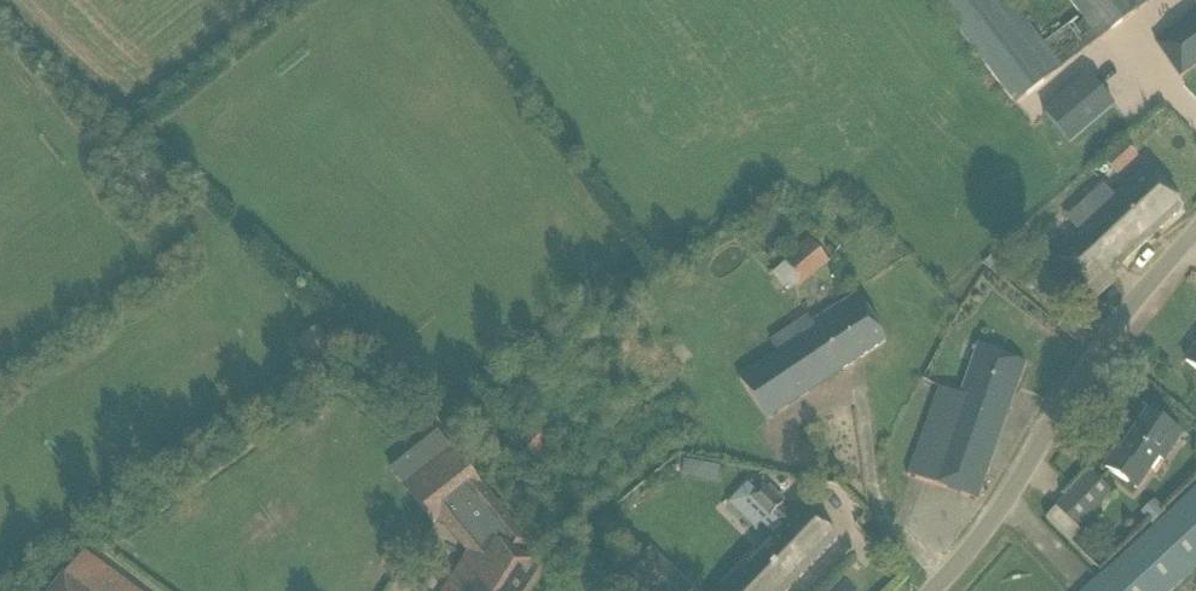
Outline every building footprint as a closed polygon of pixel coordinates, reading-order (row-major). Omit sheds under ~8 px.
[(1145,3),(1143,0),(1065,0),(1079,18),(1044,44),(1010,0),(933,0),(1000,85),(1014,104),(1146,4),(1145,3)] [(1157,43),(1182,77),(1195,67),(1195,14),(1157,43)] [(1115,109),(1088,76),(1043,112),(1071,146),(1115,109)] [(1144,165),(1045,254),(1072,286),(1087,304),(1114,281),(1111,274),(1114,271),(1123,264),(1183,209),(1183,208),(1167,191),(1144,165)] [(802,286),(829,263),(810,239),(800,246),(802,249),(783,265),(802,286)] [(778,358),(741,382),(766,421),(851,365),(865,356),(886,342),(872,322),(856,297),(810,327),(813,332),(801,340),(795,331),(771,347),(778,358)] [(979,348),(962,395),(937,388),(914,452),(916,453),(907,476),(977,501),(1025,364),(979,348)] [(1186,362),(1195,370),(1195,349),(1186,362)] [(1105,469),(1136,489),(1157,457),(1163,461),(1180,435),(1147,414),(1120,454),(1117,452),(1105,469)] [(532,458),(551,437),(534,421),(515,441),(532,458)] [(406,459),(391,471),(400,483),(424,513),(433,524),(437,521),(439,519),(450,510),(456,505),(466,498),(470,494),(480,487),(478,485),(447,447),(437,434),(415,452),(411,455),(406,459)] [(719,479),(721,466),(686,459),(683,471),(719,479)] [(1111,494),(1089,473),(1056,508),(1077,529),(1111,494)] [(770,518),(782,530),(792,520),(780,508),(783,505),(766,488),(761,483),(758,486),(752,492),(755,495),(749,501),(768,520),(770,518)] [(540,574),(526,565),(517,559),(526,544),(480,487),(439,519),(441,522),(443,525),(454,537),(465,551),(478,541),(468,555),(451,583),(456,586),(453,590),(528,590),(540,574)] [(1085,590),(1172,590),(1195,569),(1195,489),(1085,590)] [(1152,524),(1164,512),(1155,503),(1143,515),(1152,524)] [(1056,508),(1046,519),(1071,543),(1081,533),(1077,529),(1056,508)] [(782,530),(722,590),(792,590),(837,542),(802,509),(795,516),(792,520),(782,530)] [(628,573),(642,586),(647,590),(693,590),(665,563),(651,549),(628,573)] [(92,559),(83,553),(54,590),(134,590),(92,559)]
